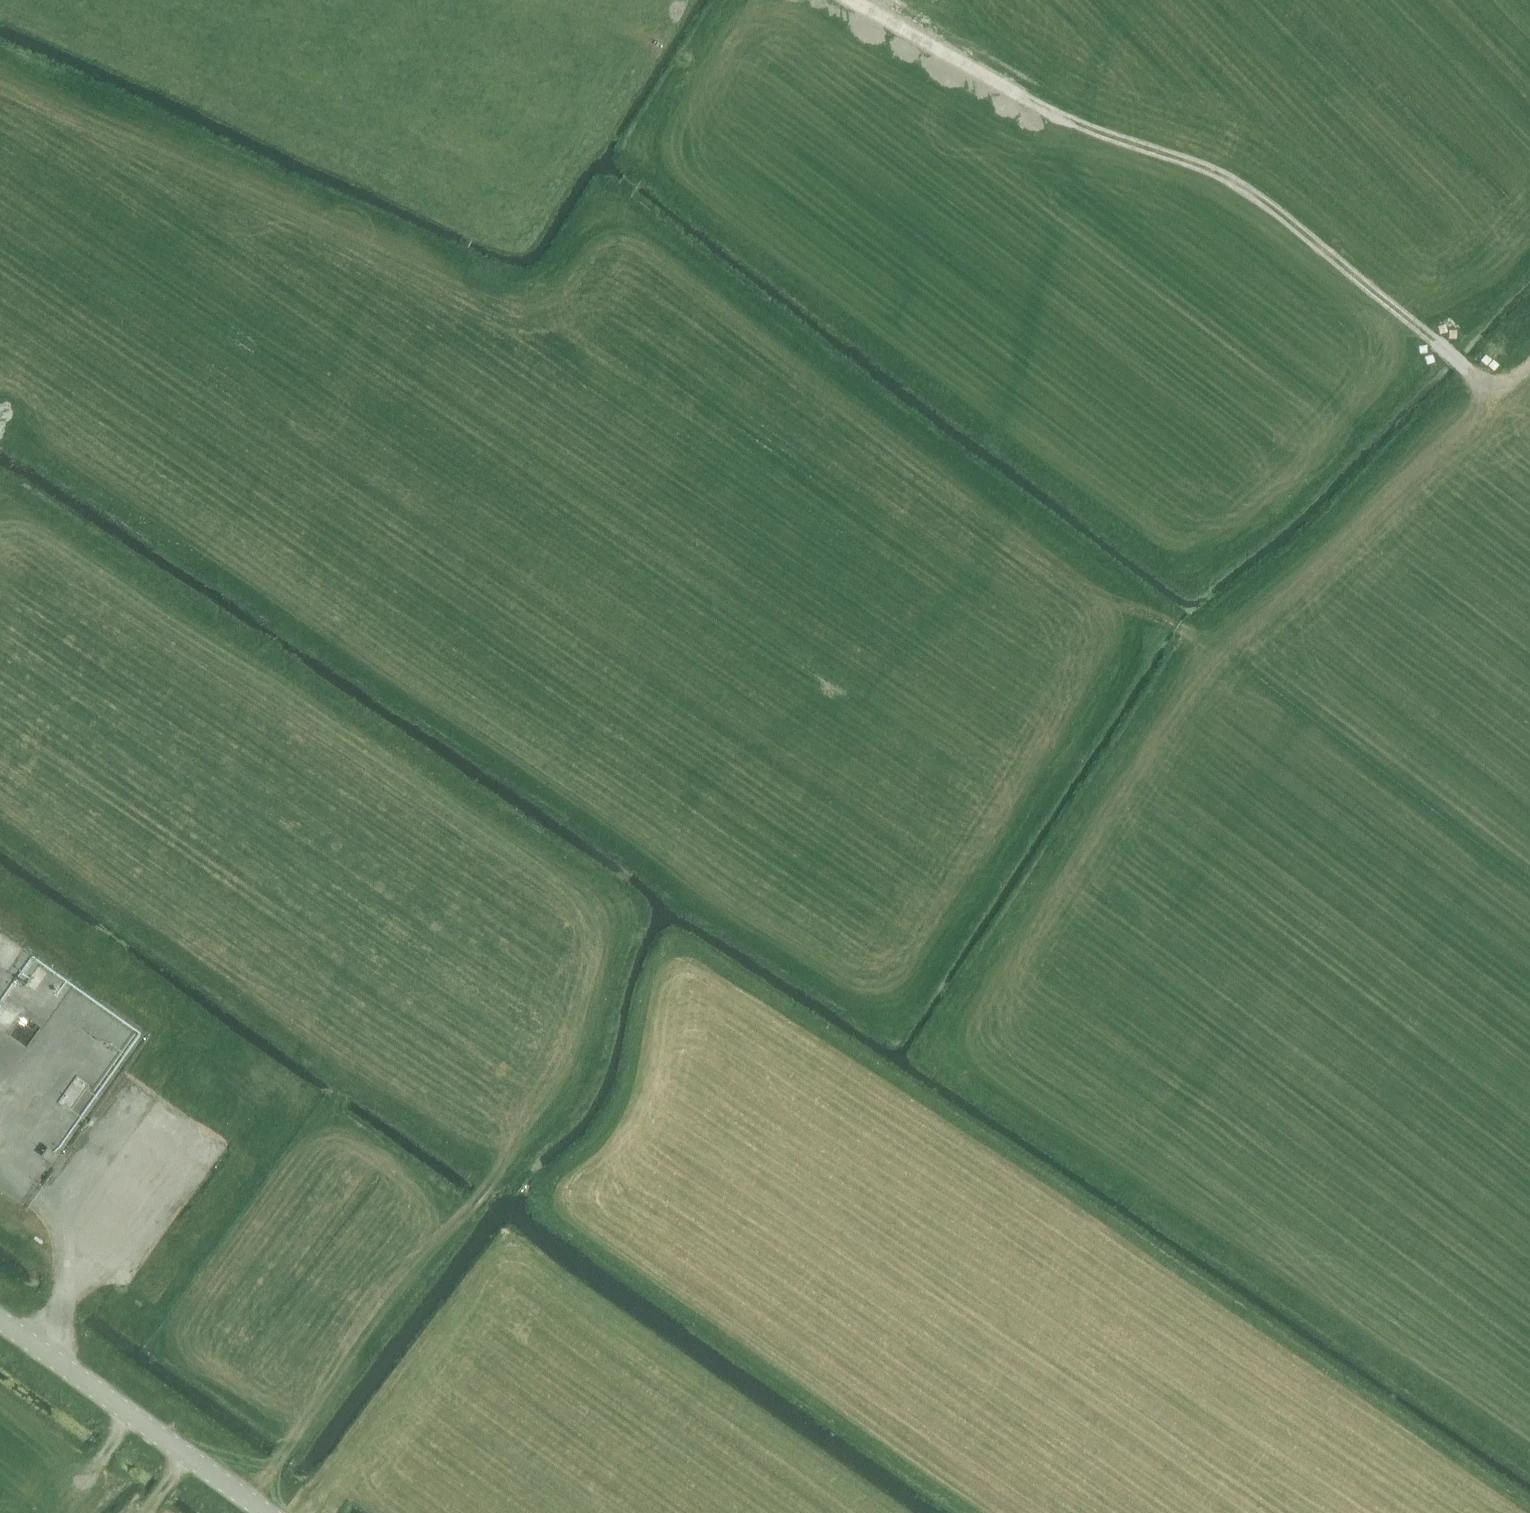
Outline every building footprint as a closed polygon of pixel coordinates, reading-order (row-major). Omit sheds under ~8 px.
[(42,1154),(52,1161),(58,1153),(49,1146),(42,1154)]
